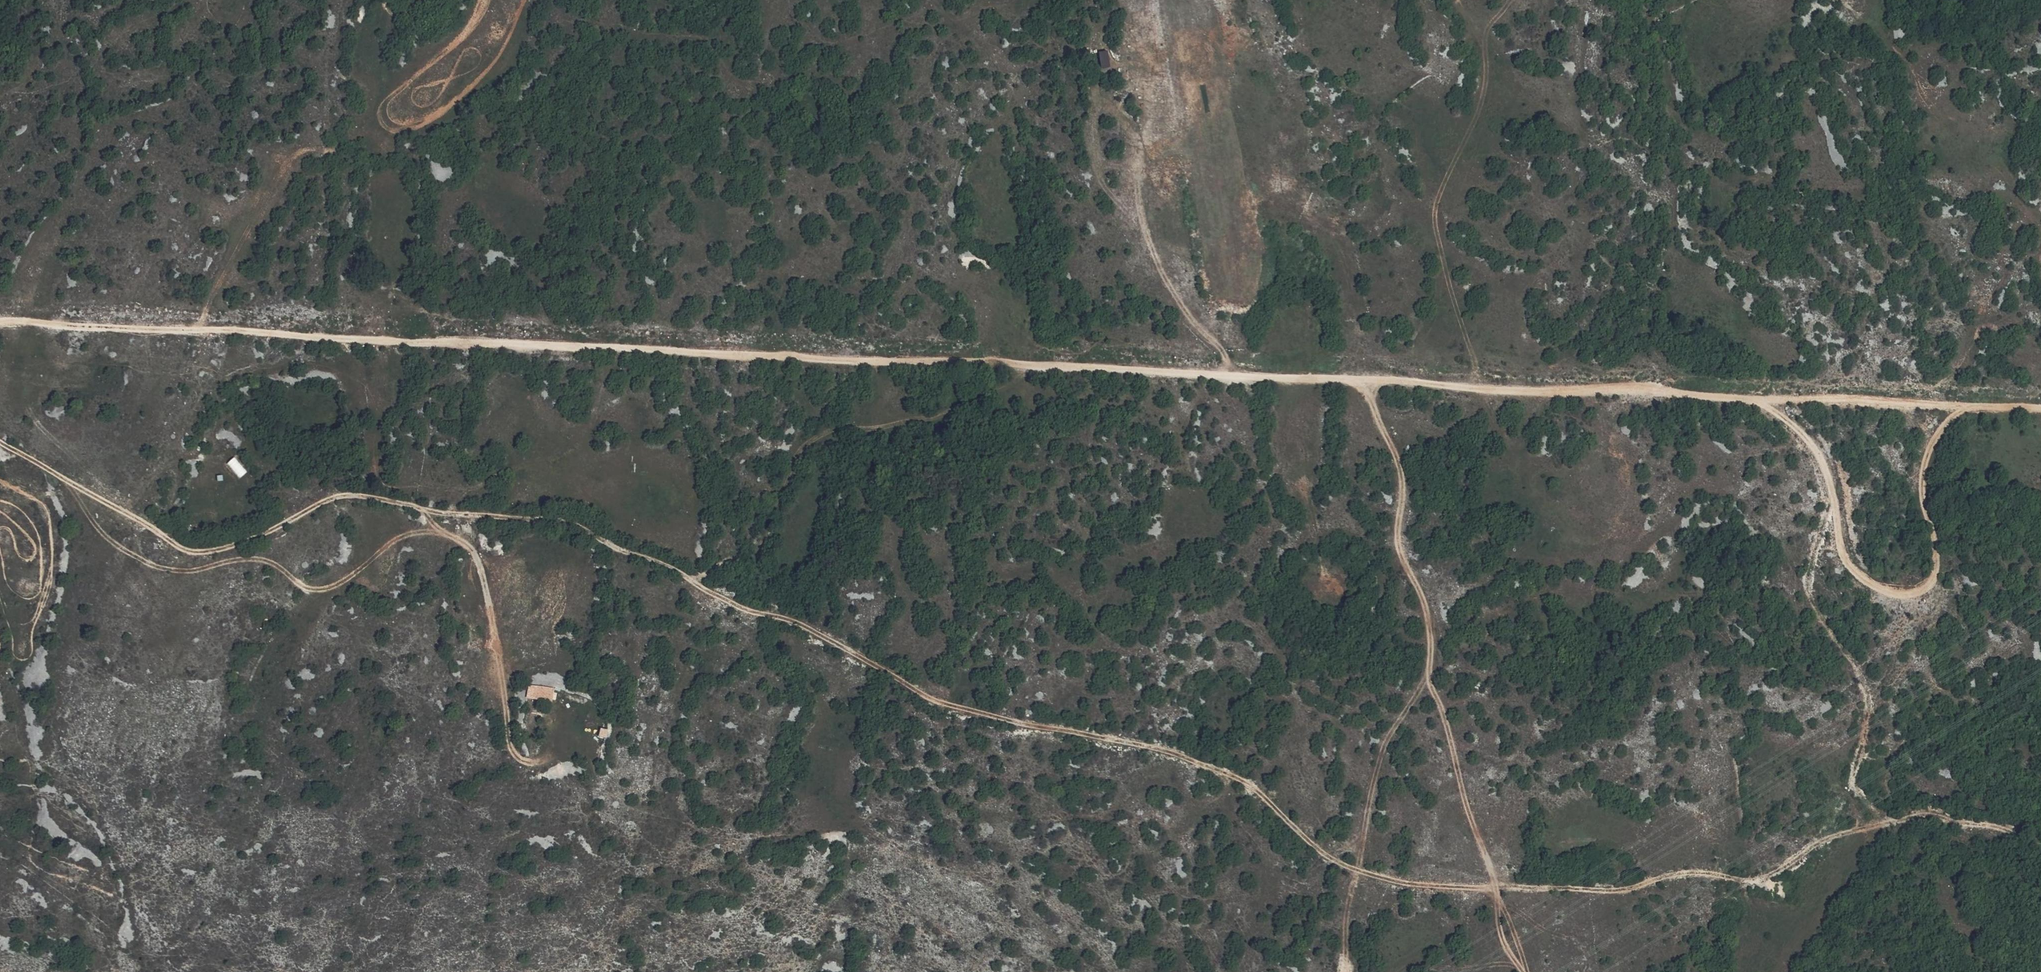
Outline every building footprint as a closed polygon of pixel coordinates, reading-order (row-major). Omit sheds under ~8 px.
[(1100,68),(1110,67),(1108,50),(1098,51),(1100,68)] [(235,456),(227,462),(239,478),(247,472),(235,456)] [(554,688),(528,684),(526,698),(552,701),(554,688)] [(607,738),(609,729),(600,727),(598,737),(607,738)]
